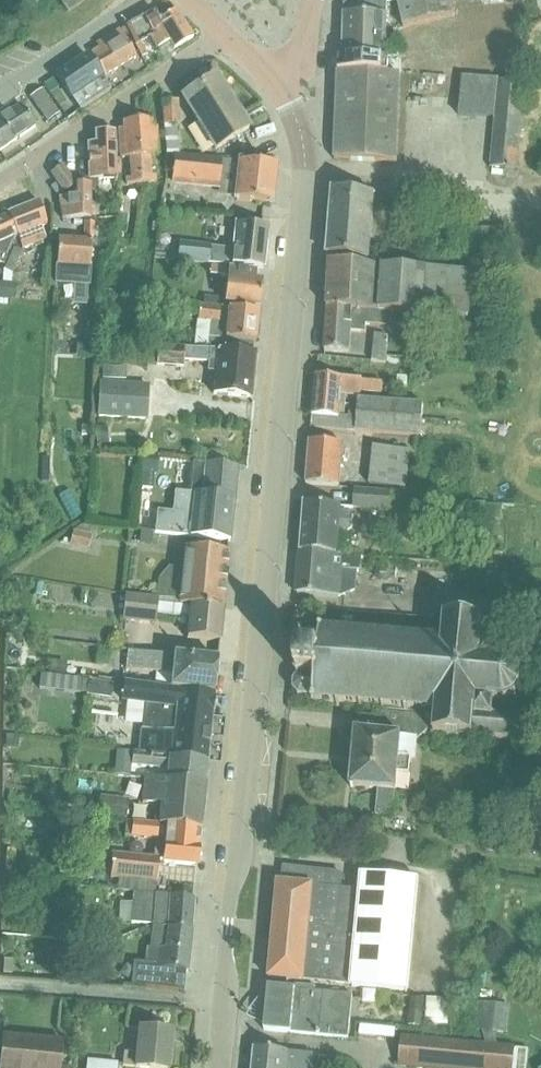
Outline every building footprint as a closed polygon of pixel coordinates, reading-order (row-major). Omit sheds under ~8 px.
[(68,11),(83,2),(82,0),(60,0),(68,11)] [(343,57),(386,58),(388,1),(372,0),(346,0),(343,57)] [(456,15),(452,0),(398,0),(405,28),(456,15)] [(156,8),(126,26),(137,46),(143,42),(152,37),(159,49),(171,42),(175,49),(193,38),(177,10),(170,13),(162,18),(158,12),(156,8)] [(123,35),(127,33),(124,28),(107,37),(98,44),(103,52),(94,57),(105,76),(137,57),(123,35)] [(143,42),(137,46),(143,57),(149,53),(143,42)] [(101,76),(91,62),(87,56),(72,66),(56,76),(62,85),(67,92),(79,111),(95,101),(110,90),(101,76)] [(339,58),(338,72),(389,74),(389,58),(386,58),(343,57),(339,58)] [(338,72),(335,161),(336,161),(397,163),(401,74),(389,74),(338,72)] [(56,76),(45,84),(50,93),(62,85),(56,76)] [(183,97),(216,150),(250,129),(217,76),(183,97)] [(519,171),(527,84),(460,78),(457,115),(495,119),(491,169),(519,171)] [(47,122),(58,115),(41,90),(30,97),(47,122)] [(164,125),(179,125),(178,101),(163,101),(164,125)] [(0,150),(36,126),(21,104),(0,118),(0,150)] [(150,121),(137,122),(143,184),(156,182),(155,177),(151,177),(149,157),(158,156),(155,128),(151,128),(150,121)] [(143,184),(137,122),(124,123),(125,131),(119,131),(122,159),(130,158),(132,179),(128,179),(128,185),(143,184)] [(179,125),(164,125),(165,154),(168,154),(170,154),(180,153),(179,125)] [(95,143),(88,143),(89,185),(91,184),(91,194),(98,194),(98,181),(116,180),(115,132),(95,133),(95,143)] [(168,154),(166,171),(168,171),(167,178),(173,178),(173,180),(219,185),(222,159),(170,154),(168,154)] [(237,187),(236,199),(271,203),(275,166),(240,162),(237,187)] [(63,193),(77,184),(64,165),(50,174),(63,193)] [(91,218),(91,184),(89,185),(76,185),(76,195),(59,198),(62,219),(91,218)] [(333,190),(328,255),(369,259),(375,194),(333,190)] [(39,201),(8,213),(18,236),(19,238),(23,249),(46,240),(41,228),(47,226),(39,201)] [(6,267),(12,254),(14,249),(19,238),(18,236),(8,213),(0,216),(0,264),(6,267)] [(89,285),(90,267),(92,242),(95,242),(96,223),(86,222),(84,240),(59,238),(58,265),(56,283),(89,285)] [(211,246),(183,242),(181,259),(264,268),(268,227),(237,223),(233,253),(227,252),(228,249),(211,247),(211,246)] [(3,282),(0,282),(0,297),(16,299),(18,284),(11,283),(12,275),(22,253),(14,249),(6,267),(4,271),(3,282)] [(469,316),(471,271),(331,263),(326,352),(350,353),(351,332),(366,333),(367,325),(387,326),(388,312),(469,316)] [(227,276),(225,294),(206,292),(205,300),(243,304),(243,306),(259,308),(262,281),(256,281),(257,272),(211,267),(210,274),(227,276)] [(206,349),(253,351),(254,342),(256,342),(259,312),(200,305),(195,342),(207,344),(206,349)] [(70,324),(70,340),(85,340),(85,325),(70,324)] [(375,335),(373,362),(386,363),(387,357),(389,336),(375,335)] [(93,345),(83,344),(82,358),(92,359),(93,345)] [(253,351),(206,349),(149,346),(148,364),(157,364),(157,365),(183,367),(184,361),(208,363),(208,371),(216,372),(214,394),(250,397),(255,354),(252,354),(253,351)] [(126,379),(127,367),(103,366),(103,378),(126,379)] [(363,382),(317,377),(312,428),(358,432),(358,431),(422,436),(425,405),(360,399),(359,411),(351,411),(350,419),(346,418),(348,396),(362,397),(362,393),(382,394),(383,384),(363,382)] [(148,385),(99,382),(97,417),(146,420),(148,385)] [(106,441),(106,427),(95,428),(96,442),(106,441)] [(81,428),(81,437),(88,437),(89,428),(81,428)] [(309,441),(305,484),(340,487),(344,443),(309,441)] [(407,489),(411,451),(375,447),(371,485),(407,489)] [(144,458),(141,487),(152,488),(155,459),(144,458)] [(155,510),(153,532),(230,540),(237,467),(194,463),(191,493),(172,491),(170,512),(155,510)] [(356,490),(355,508),(390,511),(391,493),(356,490)] [(472,500),(471,511),(495,513),(496,502),(472,500)] [(454,502),(453,516),(469,518),(470,504),(454,502)] [(302,552),(338,555),(340,533),(348,534),(353,529),(354,517),(350,511),(342,511),(342,507),(306,504),(302,552)] [(78,526),(77,532),(79,532),(87,535),(89,526),(81,524),(78,526)] [(88,550),(91,536),(87,535),(79,532),(77,532),(73,531),(70,545),(88,550)] [(141,543),(151,544),(152,534),(142,533),(141,543)] [(197,606),(224,609),(229,552),(185,548),(183,567),(170,565),(159,577),(157,596),(179,599),(179,601),(198,604),(197,606)] [(338,555),(302,552),(298,595),(325,597),(340,598),(356,591),(358,572),(359,572),(361,558),(338,555)] [(374,573),(374,578),(377,582),(387,583),(391,580),(391,575),(388,571),(378,570),(374,573)] [(198,604),(179,601),(164,598),(133,594),(125,593),(122,620),(155,625),(156,615),(189,619),(187,644),(220,648),(224,609),(197,606),(198,604)] [(437,722),(436,727),(436,731),(434,733),(436,736),(439,734),(446,734),(446,741),(464,743),(464,736),(474,738),(476,740),(479,738),(517,742),(519,719),(518,719),(520,699),(517,696),(521,691),(525,691),(525,689),(523,688),(523,680),(526,680),(527,677),(523,677),(519,670),(523,667),(522,665),(518,667),(512,664),(513,660),(511,660),(510,663),(502,662),(503,658),(500,659),(501,646),(502,646),(504,622),(489,621),(486,619),(483,621),(463,620),(464,614),(457,613),(456,619),(449,618),(445,615),(443,616),(446,620),(444,638),(440,638),(440,636),(437,636),(436,639),(416,637),(416,635),(413,634),(413,637),(393,635),(393,632),(391,632),(390,635),(388,635),(388,632),(374,630),(373,634),(371,634),(371,631),(369,631),(368,634),(348,632),(348,630),(345,629),(345,632),(325,630),(325,629),(320,629),(320,633),(315,632),(314,629),(311,631),(312,632),(307,636),(306,635),(304,637),(306,640),(306,643),(304,643),(306,645),(303,647),(303,650),(298,654),(300,656),(298,671),(296,673),(301,678),(299,679),(297,679),(295,680),(295,682),(295,687),(294,689),(296,691),(297,691),(301,697),(299,698),(302,698),(302,697),(313,698),(313,699),(314,699),(314,702),(318,703),(319,702),(338,704),(338,707),(341,707),(341,704),(361,706),(361,710),(363,710),(364,706),(366,707),(366,710),(380,712),(380,708),(383,708),(383,711),(385,711),(385,708),(406,709),(406,712),(408,713),(408,710),(429,711),(428,722),(437,722)] [(127,650),(125,669),(155,673),(153,686),(214,694),(217,660),(127,650)] [(97,664),(108,665),(110,652),(98,651),(97,664)] [(33,660),(5,659),(2,716),(31,717),(33,660)] [(40,676),(39,689),(79,694),(80,681),(40,676)] [(112,684),(91,681),(89,696),(110,699),(112,684)] [(207,758),(214,694),(153,686),(125,682),(122,700),(146,704),(141,752),(207,758)] [(385,711),(383,711),(381,735),(357,733),(353,788),(380,790),(378,815),(395,817),(397,792),(398,792),(400,773),(410,774),(413,763),(417,757),(419,742),(434,727),(436,727),(437,722),(428,722),(429,711),(408,710),(408,713),(406,712),(406,709),(385,708),(385,711)] [(6,736),(6,746),(17,747),(18,736),(6,736)] [(116,751),(113,774),(127,776),(130,752),(116,751)] [(160,754),(141,752),(140,752),(134,751),(132,765),(168,769),(167,780),(205,784),(207,762),(160,757),(160,754)] [(146,778),(143,803),(161,804),(159,825),(200,830),(205,784),(167,780),(146,778)] [(99,795),(96,815),(131,820),(133,807),(127,806),(128,799),(99,795)] [(127,821),(125,837),(132,837),(157,840),(155,860),(155,861),(158,861),(163,862),(163,863),(196,867),(197,864),(202,856),(198,847),(200,830),(159,825),(127,821)] [(16,862),(14,862),(15,851),(6,850),(5,872),(16,873),(16,862)] [(111,858),(109,878),(156,883),(158,861),(155,861),(155,860),(112,855),(111,858)] [(283,883),(277,883),(274,922),(266,922),(265,938),(272,939),(269,978),(304,981),(304,980),(353,985),(353,986),(408,992),(419,879),(363,874),(361,890),(341,888),(342,873),(284,868),(283,883)] [(133,903),(132,923),(153,925),(153,928),(191,931),(193,900),(155,895),(134,893),(133,903)] [(130,985),(130,986),(182,991),(184,992),(184,990),(182,990),(184,971),(187,972),(191,931),(153,928),(151,949),(146,949),(144,966),(138,965),(136,985),(130,985)] [(2,959),(0,975),(2,975),(11,976),(13,960),(2,959)] [(269,986),(265,1030),(350,1038),(354,994),(316,991),(316,987),(297,985),(297,989),(269,986)] [(427,998),(425,1024),(447,1025),(449,999),(427,998)] [(408,1026),(421,1028),(425,1001),(412,999),(408,1026)] [(478,1009),(476,1030),(482,1031),(486,1044),(498,1045),(494,1032),(506,1033),(507,1011),(478,1009)] [(173,1033),(140,1029),(137,1055),(125,1054),(123,1066),(139,1067),(169,1067),(173,1033)] [(63,1042),(3,1035),(0,1064),(0,1067),(60,1067),(63,1042)] [(400,1067),(410,1067),(515,1067),(517,1048),(517,1047),(498,1045),(486,1044),(403,1037),(400,1067)] [(314,1055),(255,1050),(253,1067),(314,1067),(314,1055)]
